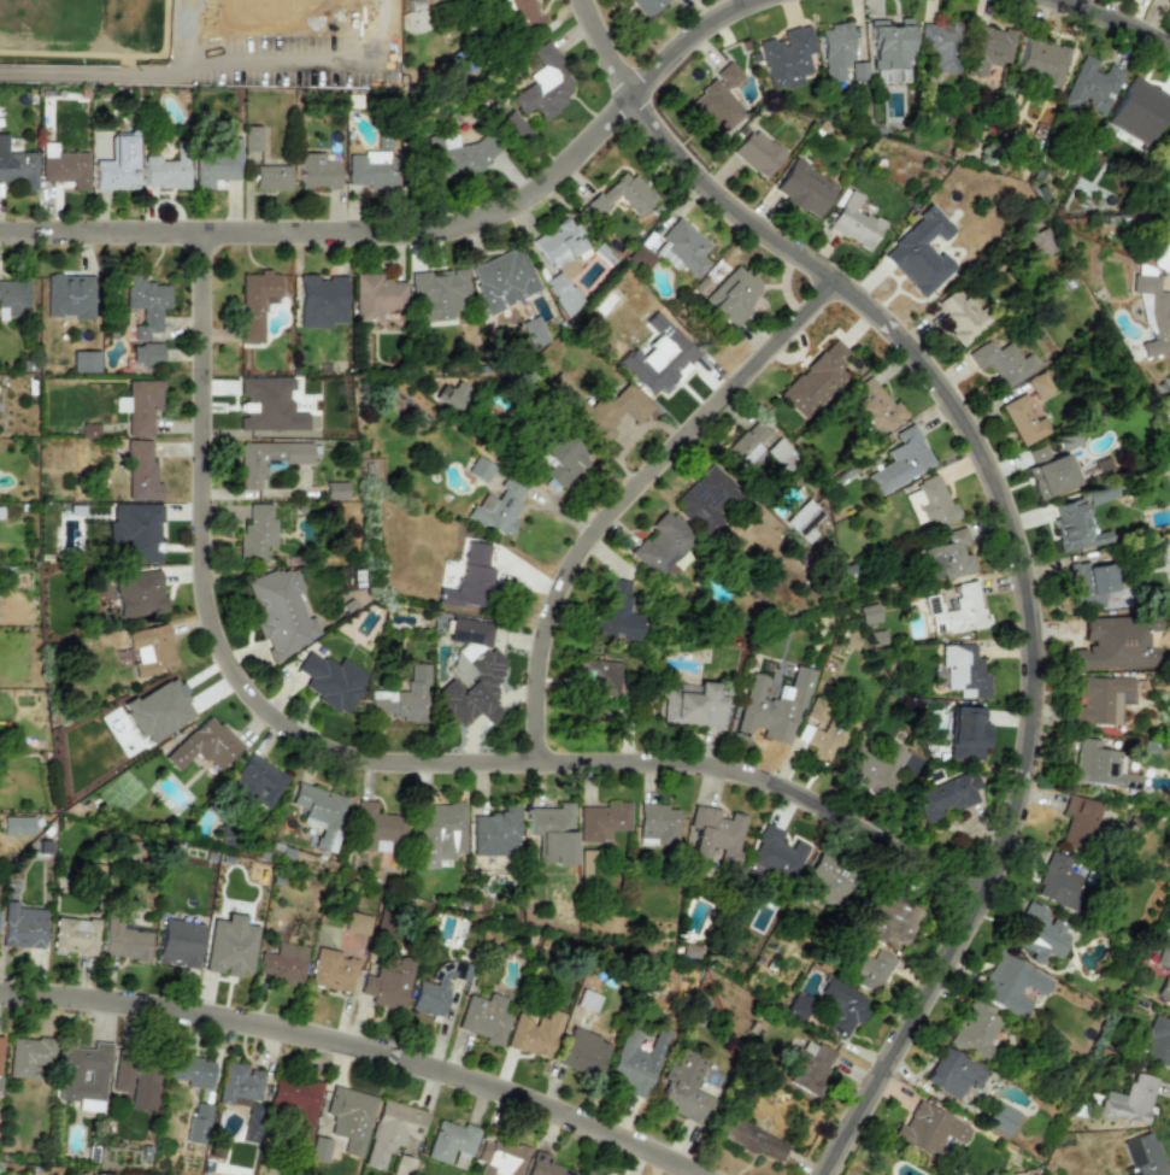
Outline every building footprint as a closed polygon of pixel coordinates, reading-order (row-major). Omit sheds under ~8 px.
[(532,0),(502,0),(511,33),(540,23),(532,0)] [(646,19),(666,0),(628,0),(646,19)] [(907,18),(890,18),(890,19),(868,19),(868,51),(871,51),(871,71),(876,71),(876,82),(909,82),(907,18)] [(769,87),(811,76),(805,54),(815,52),(807,23),(780,30),(781,36),(757,42),(769,87)] [(852,60),(848,23),(818,25),(823,82),(845,80),(843,60),(852,60)] [(919,23),(918,53),(930,53),(930,72),(956,74),(958,24),(919,23)] [(1058,87),(1068,48),(1023,39),(1015,76),(1058,87)] [(508,96),(521,114),(533,106),(540,118),(577,92),(542,41),(529,51),(540,66),(527,75),(530,82),(508,96)] [(1119,70),(1078,54),(1060,105),(1072,110),(1075,102),(1104,113),(1119,70)] [(725,92),(742,76),(729,61),(686,102),(717,136),(743,111),(725,92)] [(1147,145),(1169,98),(1169,95),(1128,75),(1104,124),(1147,145)] [(531,133),(507,110),(496,122),(521,143),(531,133)] [(259,125),(242,127),(242,149),(260,149),(259,125)] [(731,152),(763,180),(784,154),(752,128),(731,152)] [(425,139),(434,180),(483,170),(481,158),(494,155),(490,136),(455,143),(454,133),(425,139)] [(20,180),(20,189),(35,189),(35,152),(6,152),(5,135),(0,135),(0,180),(20,180)] [(93,189),(135,190),(135,135),(111,135),(111,159),(93,159),(93,189)] [(239,139),(224,137),(223,155),(194,155),(194,188),(212,189),(212,180),(239,181),(239,139)] [(346,187),(395,188),(396,153),(347,152),(346,187)] [(71,181),(71,189),(87,189),(86,153),(40,153),(40,182),(71,181)] [(322,153),(298,153),(299,188),(328,187),(328,189),(339,189),(337,161),(322,161),(322,153)] [(142,187),(187,188),(188,159),(143,158),(142,187)] [(772,194),(817,218),(835,183),(790,160),(772,194)] [(253,189),(289,190),(289,166),(253,165),(253,189)] [(627,169),(584,204),(594,216),(618,195),(635,217),(654,201),(627,169)] [(866,251),(882,222),(863,212),(860,215),(852,210),(860,196),(847,189),(825,229),(866,251)] [(919,298),(951,269),(924,241),(933,233),(940,240),(952,229),(930,206),(878,253),(919,298)] [(675,270),(678,265),(695,278),(709,263),(700,255),(710,245),(675,216),(648,248),(675,270)] [(531,237),(552,275),(543,280),(562,313),(581,304),(566,277),(577,272),(568,255),(583,247),(566,218),(531,237)] [(1024,236),(1036,259),(1053,249),(1041,227),(1024,236)] [(1146,235),(1153,266),(1169,274),(1169,231),(1146,235)] [(537,288),(519,246),(466,268),(487,315),(502,309),(500,304),(537,288)] [(702,299),(739,331),(763,305),(752,295),(760,284),(735,263),(702,299)] [(410,274),(415,323),(457,319),(455,298),(468,298),(465,269),(410,274)] [(239,272),(239,343),(261,343),(263,298),(290,298),(290,274),(239,272)] [(353,322),(378,322),(378,310),(405,310),(405,281),(380,280),(380,274),(354,274),(353,322)] [(1166,305),(1166,293),(1158,290),(1159,276),(1133,274),(1131,293),(1137,293),(1142,322),(1148,331),(1151,340),(1139,342),(1141,357),(1169,351),(1169,304),(1166,305)] [(45,275),(45,318),(93,318),(93,275),(45,275)] [(347,323),(346,276),(329,276),(299,277),(300,324),(347,323)] [(27,280),(0,279),(0,318),(17,318),(17,307),(27,307),(27,280)] [(169,281),(124,280),(124,307),(140,309),(140,324),(133,324),(133,340),(148,340),(148,331),(159,333),(160,309),(167,309),(169,281)] [(930,307),(963,343),(988,322),(956,284),(930,307)] [(535,319),(530,322),(528,319),(519,323),(529,341),(542,335),(535,319)] [(653,399),(696,353),(668,325),(659,335),(658,335),(640,354),(631,347),(616,363),(653,399)] [(966,353),(976,371),(987,365),(1000,389),(1037,368),(1028,351),(1018,357),(1004,331),(966,353)] [(801,418),(857,364),(831,339),(777,394),(801,418)] [(130,363),(160,363),(160,343),(130,343),(130,363)] [(71,372),(98,372),(98,351),(71,351),(71,372)] [(237,378),(237,396),(241,396),(241,417),(237,417),(237,430),(307,430),(306,413),(290,413),(290,401),(289,401),(289,378),(237,378)] [(901,417),(872,378),(841,401),(864,431),(874,425),(880,434),(901,417)] [(127,380),(125,436),(151,436),(151,406),(160,406),(160,381),(127,380)] [(635,424),(652,406),(625,382),(611,398),(604,390),(588,407),(576,396),(563,411),(600,446),(613,431),(608,427),(622,412),(635,424)] [(1047,431),(1034,403),(1042,399),(1037,388),(1000,405),(1018,445),(1047,431)] [(760,462),(755,457),(772,437),(752,419),(722,453),(747,476),(760,462)] [(890,462),(865,475),(876,495),(933,464),(911,423),(893,433),(899,442),(884,451),(890,462)] [(589,462),(560,428),(529,453),(549,477),(543,482),(553,492),(589,462)] [(125,500),(160,500),(160,482),(154,482),(154,462),(149,462),(149,441),(127,440),(125,500)] [(239,490),(258,489),(258,478),(265,478),(265,466),(272,466),(272,463),(312,462),(312,442),(239,442),(239,490)] [(1037,499),(1076,486),(1064,452),(1025,466),(1037,499)] [(903,495),(915,523),(928,518),(933,528),(956,518),(937,472),(913,482),(917,489),(903,495)] [(465,515),(507,539),(517,522),(512,518),(519,505),(516,503),(527,484),(506,474),(494,495),(486,490),(476,506),(471,504),(465,515)] [(324,498),(346,499),(346,482),(324,481),(324,498)] [(1056,503),(1058,518),(1053,519),(1059,552),(1105,542),(1103,533),(1089,535),(1081,498),(1056,503)] [(159,504),(112,504),(112,521),(107,521),(107,542),(114,542),(114,562),(158,563),(159,504)] [(247,504),(247,525),(237,525),(239,563),(264,563),(264,546),(272,546),(272,504),(247,504)] [(649,525),(655,531),(646,542),(641,539),(628,553),(655,578),(694,535),(664,509),(649,525)] [(923,548),(929,578),(942,575),(943,580),(972,572),(962,528),(945,533),(947,542),(923,548)] [(487,545),(464,541),(459,578),(455,578),(454,589),(437,587),(435,603),(477,609),(480,592),(488,593),(490,569),(483,568),(487,545)] [(1111,599),(1107,564),(1092,565),(1090,557),(1066,559),(1071,603),(1111,599)] [(242,582),(261,640),(263,640),(270,660),(295,652),(293,644),(318,635),(312,616),(304,618),(295,593),(301,591),(293,564),(242,582)] [(117,617),(163,612),(158,569),(112,574),(117,617)] [(592,636),(636,641),(637,631),(624,630),(629,582),(607,580),(602,621),(593,621),(592,636)] [(983,625),(976,583),(953,587),(957,609),(941,611),(937,593),(924,595),(931,635),(983,625)] [(876,601),(857,605),(860,625),(880,622),(876,601)] [(1072,669),(1153,668),(1153,646),(1147,647),(1147,631),(1158,631),(1158,617),(1123,618),(1123,615),(1081,615),(1082,645),(1072,645),(1072,669)] [(447,639),(487,646),(492,622),(451,616),(447,639)] [(140,628),(142,644),(133,646),(135,663),(131,663),(134,678),(159,674),(158,668),(174,665),(166,624),(140,628)] [(501,659),(495,652),(482,648),(481,647),(463,644),(455,650),(453,663),(445,668),(452,678),(437,688),(434,706),(441,717),(451,719),(457,727),(477,712),(483,722),(498,711),(492,703),(501,659)] [(988,698),(988,672),(981,672),(980,658),(974,658),(974,644),(940,645),(941,669),(931,669),(933,688),(957,688),(958,698),(988,698)] [(342,716),(369,676),(341,658),(335,668),(307,650),(294,670),(306,678),(300,687),(342,716)] [(619,660),(583,659),(581,721),(601,722),(602,697),(618,698),(619,660)] [(425,721),(424,664),(406,664),(407,691),(369,691),(369,716),(395,715),(395,722),(425,721)] [(735,732),(749,735),(751,733),(792,742),(810,670),(794,665),(784,701),(762,695),(766,676),(749,671),(735,732)] [(139,738),(143,734),(149,744),(196,716),(172,676),(120,706),(139,738)] [(1118,724),(1118,704),(1131,704),(1131,677),(1077,677),(1077,706),(1070,706),(1071,724),(1118,724)] [(662,722),(721,728),(724,697),(715,695),(716,682),(698,681),(696,693),(686,692),(686,688),(665,686),(662,722)] [(948,758),(980,759),(980,747),(986,747),(986,722),(982,722),(983,707),(949,706),(948,758)] [(241,747),(208,713),(161,757),(175,771),(196,751),(216,771),(241,747)] [(794,739),(813,747),(809,757),(827,765),(841,734),(824,725),(821,732),(801,723),(794,739)] [(1072,782),(1137,789),(1139,772),(1121,771),(1123,751),(1098,748),(1099,740),(1077,738),(1072,782)] [(905,751),(886,742),(880,759),(853,748),(841,779),(886,797),(905,751)] [(266,810),(287,774),(248,752),(228,787),(266,810)] [(912,794),(923,823),(939,817),(937,815),(982,797),(971,770),(912,794)] [(289,804),(304,809),(300,823),(312,827),(307,846),(330,852),(346,797),(295,783),(289,804)] [(1068,815),(1059,842),(1087,850),(1099,803),(1066,794),(1062,812),(1068,815)] [(353,850),(382,851),(382,840),(401,841),(402,815),(375,813),(375,800),(354,800),(353,850)] [(571,865),(571,801),(558,801),(558,807),(529,807),(529,834),(540,834),(540,856),(551,856),(551,864),(571,865)] [(464,804),(428,804),(428,810),(415,810),(415,868),(434,868),(434,859),(454,859),(454,853),(463,853),(464,804)] [(517,804),(502,804),(502,815),(471,815),(471,856),(517,857),(517,804)] [(629,830),(629,804),(578,805),(580,841),(610,841),(610,830),(629,830)] [(637,842),(676,844),(677,805),(639,804),(637,842)] [(745,816),(729,812),(727,819),(717,817),(718,810),(693,804),(688,827),(695,828),(689,854),(705,858),(707,846),(721,848),(718,860),(735,864),(745,816)] [(31,816),(1,816),(1,835),(31,835),(31,816)] [(751,865),(799,875),(805,844),(792,841),(790,842),(778,840),(781,829),(758,824),(751,865)] [(1078,876),(1065,871),(1069,858),(1050,852),(1036,897),(1069,907),(1078,876)] [(809,894),(837,907),(852,874),(815,857),(805,879),(813,882),(809,894)] [(862,929),(900,948),(918,911),(880,892),(862,929)] [(1,947),(42,948),(43,909),(14,907),(16,899),(2,899),(1,947)] [(1058,958),(1071,932),(1046,921),(1050,913),(1025,901),(1007,941),(1031,952),(1028,959),(1040,964),(1045,952),(1058,958)] [(342,929),(366,935),(371,916),(347,911),(342,929)] [(202,971),(239,976),(239,971),(249,973),(255,927),(243,926),(245,916),(225,912),(224,921),(211,918),(202,971)] [(101,956),(146,960),(151,929),(127,927),(128,916),(106,913),(101,956)] [(94,956),(98,922),(54,917),(51,951),(94,956)] [(202,924),(161,918),(154,963),(195,969),(202,924)] [(308,948),(276,941),(274,955),(260,952),(256,971),(270,974),(269,979),(300,985),(308,948)] [(308,985),(349,994),(356,960),(339,957),(340,952),(316,947),(308,985)] [(860,953),(845,979),(874,995),(895,958),(877,948),(871,959),(860,953)] [(1021,1018),(1030,1001),(1016,995),(1021,985),(1043,996),(1052,979),(997,952),(975,996),(1021,1018)] [(401,1010),(412,969),(378,960),(373,977),(363,974),(358,993),(372,997),(370,1002),(401,1010)] [(417,979),(409,1010),(440,1018),(450,978),(464,982),(467,971),(436,962),(431,983),(417,979)] [(844,1038),(852,1021),(859,1025),(870,1000),(826,979),(820,993),(832,999),(823,1017),(829,1020),(824,1029),(844,1038)] [(499,1047),(509,1016),(501,1014),(505,998),(488,993),(486,1001),(467,995),(456,1029),(485,1038),(484,1042),(499,1047)] [(1001,1022),(988,1016),(991,1010),(971,1000),(958,1026),(956,1025),(947,1043),(982,1060),(1001,1022)] [(505,1047),(548,1060),(562,1014),(548,1009),(545,1020),(516,1011),(505,1047)] [(1166,1066),(1169,1057),(1169,1022),(1152,1014),(1135,1053),(1166,1066)] [(600,1077),(609,1044),(598,1041),(599,1035),(568,1027),(557,1066),(600,1077)] [(607,1077),(628,1084),(625,1093),(645,1100),(661,1054),(636,1046),(639,1035),(624,1030),(607,1077)] [(782,1079),(814,1095),(835,1054),(802,1038),(782,1079)] [(9,1039),(8,1077),(30,1078),(30,1064),(52,1065),(53,1040),(9,1039)] [(91,1050),(61,1047),(56,1100),(77,1102),(76,1110),(103,1112),(109,1043),(92,1042),(91,1050)] [(957,1100),(967,1081),(977,1087),(986,1070),(942,1046),(923,1081),(957,1100)] [(694,1091),(704,1059),(673,1049),(662,1082),(664,1082),(658,1102),(672,1107),(670,1113),(702,1124),(711,1097),(694,1091)] [(185,1087),(210,1090),(212,1060),(168,1056),(166,1079),(185,1080),(185,1087)] [(112,1092),(130,1092),(131,1062),(113,1061),(112,1092)] [(247,1065),(223,1062),(217,1104),(231,1106),(232,1097),(259,1101),(263,1072),(246,1070),(247,1065)] [(133,1066),(131,1109),(154,1110),(156,1067),(133,1066)] [(1156,1078),(1131,1073),(1125,1096),(1103,1090),(1097,1115),(1144,1126),(1156,1078)] [(320,1084),(274,1076),(269,1105),(297,1110),(291,1143),(309,1146),(320,1084)] [(359,1158),(376,1097),(332,1085),(324,1114),(333,1117),(328,1135),(345,1139),(341,1153),(359,1158)] [(363,1165),(383,1171),(389,1145),(401,1148),(405,1135),(417,1138),(424,1111),(379,1100),(363,1165)] [(970,1126),(913,1100),(895,1140),(932,1158),(943,1135),(962,1144),(970,1126)] [(1019,1112),(994,1101),(983,1126),(1008,1137),(1019,1112)] [(185,1142),(206,1145),(210,1104),(195,1103),(193,1117),(187,1117),(185,1142)] [(727,1117),(718,1137),(778,1163),(787,1142),(727,1117)] [(425,1158),(449,1165),(448,1165),(466,1170),(477,1128),(461,1124),(461,1127),(436,1119),(425,1158)] [(1150,1131),(1120,1142),(1128,1166),(1122,1169),(1125,1174),(1166,1174),(1150,1131)] [(325,1163),(330,1140),(313,1137),(308,1160),(325,1163)] [(483,1137),(475,1161),(482,1163),(478,1174),(491,1174),(492,1174),(496,1174),(519,1174),(527,1151),(483,1137)] [(575,1173),(549,1164),(552,1156),(534,1150),(525,1174),(574,1174),(575,1173)] [(392,1174),(409,1174),(414,1159),(398,1155),(392,1174)]
